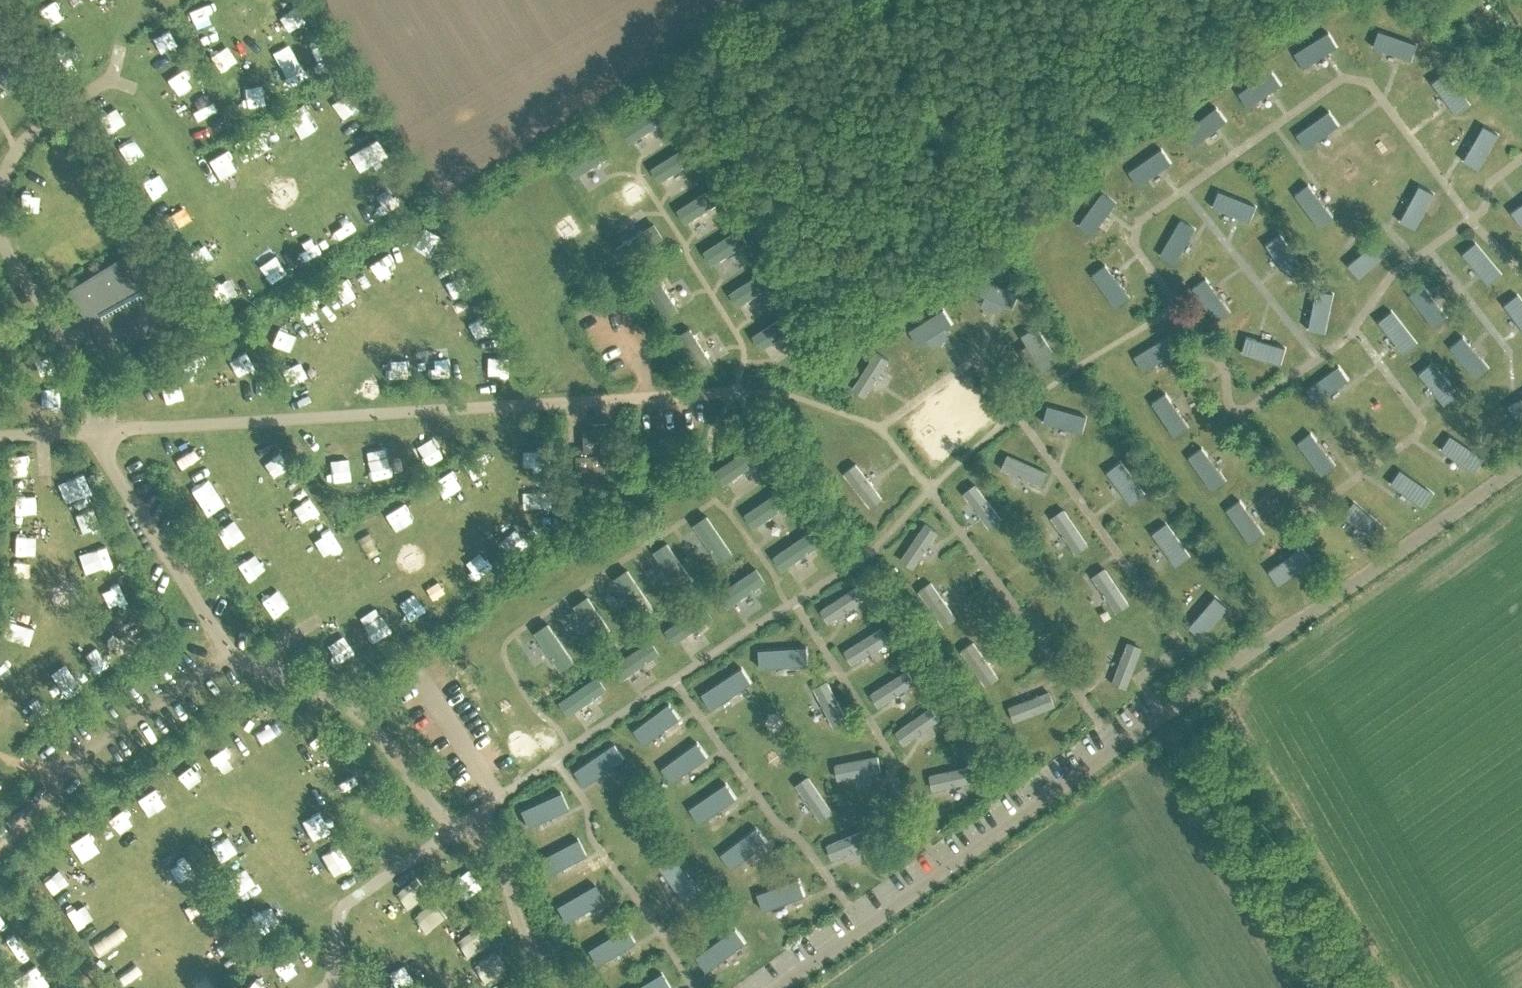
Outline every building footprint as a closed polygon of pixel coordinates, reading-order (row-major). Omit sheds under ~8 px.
[(1416,42),(1378,29),(1373,45),(1411,57),(1416,42)] [(1336,43),(1328,30),(1294,51),(1302,64),(1336,43)] [(1272,68),(1237,93),(1246,106),(1281,80),(1272,68)] [(1469,102),(1445,70),(1431,80),(1456,112),(1469,102)] [(619,127),(629,141),(669,114),(659,100),(619,127)] [(1216,104),(1184,130),(1195,143),(1225,118),(1216,104)] [(1340,121),(1331,108),(1296,133),(1305,146),(1340,121)] [(1497,134),(1483,125),(1464,159),(1478,167),(1497,134)] [(565,163),(575,177),(615,150),(605,136),(565,163)] [(647,169),(656,183),(696,155),(687,141),(647,169)] [(1128,171),(1137,183),(1171,160),(1161,147),(1128,171)] [(1295,193),(1318,225),(1333,213),(1308,182),(1295,193)] [(673,210),(682,224),(722,197),(713,183),(673,210)] [(1420,183),(1398,219),(1415,228),(1434,192),(1420,183)] [(1077,222),(1092,233),(1116,201),(1101,190),(1077,222)] [(1255,204),(1218,190),(1211,205),(1249,219),(1255,204)] [(1521,224),(1521,223),(1521,202),(1512,210),(1521,224)] [(1159,252),(1175,261),(1194,227),(1179,217),(1159,252)] [(614,246),(624,260),(664,233),(654,219),(614,246)] [(698,252),(708,266),(748,239),(738,225),(698,252)] [(1279,233),(1265,243),(1289,275),(1303,265),(1279,233)] [(1378,238),(1347,263),(1358,277),(1389,249),(1378,238)] [(1501,272),(1475,241),(1462,252),(1488,283),(1501,272)] [(66,287),(84,313),(77,318),(89,329),(92,328),(109,355),(180,310),(161,285),(166,282),(154,270),(152,272),(138,242),(66,287)] [(1464,255),(1449,264),(1469,298),(1484,289),(1464,255)] [(1105,262),(1091,273),(1116,306),(1130,295),(1105,262)] [(724,293),(733,307),(773,280),(764,266),(724,293)] [(641,278),(667,318),(681,309),(654,269),(641,278)] [(981,274),(974,289),(1012,306),(1019,292),(981,274)] [(1207,276),(1192,287),(1215,319),(1230,308),(1207,276)] [(1409,293),(1434,327),(1447,318),(1422,284),(1409,293)] [(1334,291),(1317,287),(1307,327),(1325,330),(1334,291)] [(1503,304),(1521,328),(1521,300),(1517,293),(1503,304)] [(942,307),(908,328),(917,342),(951,321),(942,307)] [(750,335),(759,349),(799,322),(790,308),(750,335)] [(1415,345),(1389,310),(1377,319),(1403,354),(1415,345)] [(675,331),(702,371),(715,362),(688,322),(675,331)] [(1022,333),(1045,369),(1057,362),(1033,325),(1022,333)] [(1177,346),(1168,333),(1134,355),(1143,368),(1177,346)] [(1287,346),(1246,334),(1240,352),(1281,363),(1287,346)] [(1464,336),(1451,346),(1477,380),(1490,371),(1464,336)] [(875,349),(851,387),(865,396),(888,358),(875,349)] [(1307,388),(1315,399),(1349,373),(1341,362),(1307,388)] [(1420,370),(1445,405),(1456,396),(1431,362),(1420,370)] [(1167,391),(1151,400),(1174,435),(1189,425),(1167,391)] [(1508,408),(1516,420),(1521,416),(1521,399),(1508,408)] [(1086,415),(1047,404),(1043,419),(1082,430),(1086,415)] [(576,446),(577,478),(596,478),(596,471),(605,471),(605,453),(613,453),(611,421),(592,422),(592,429),(582,429),(583,446),(576,446)] [(1296,441),(1322,475),(1335,464),(1311,430),(1296,441)] [(1441,448),(1474,470),(1484,456),(1450,434),(1441,448)] [(715,468),(724,482),(764,455),(755,441),(715,468)] [(1187,455),(1211,489),(1226,479),(1202,445),(1187,455)] [(1001,467),(1042,485),(1048,471),(1007,453),(1001,467)] [(1106,470),(1129,502),(1143,492),(1120,459),(1106,470)] [(858,461),(845,471),(871,505),(884,495),(858,461)] [(1401,468),(1391,482),(1423,504),(1433,491),(1401,468)] [(963,491),(988,526),(1000,517),(975,482),(963,491)] [(745,513),(754,527),(794,500),(785,486),(745,513)] [(1240,498),(1226,508),(1249,541),(1263,531),(1240,498)] [(1353,499),(1343,513),(1373,539),(1383,525),(1353,499)] [(1087,543),(1064,509),(1052,517),(1076,551),(1087,543)] [(694,522),(720,562),(734,553),(707,513),(694,522)] [(924,521),(899,558),(912,567),(937,530),(924,521)] [(1152,531),(1175,564),(1190,554),(1167,521),(1152,531)] [(774,555),(783,569),(823,542),(814,528),(774,555)] [(654,549),(681,589),(694,580),(668,540),(654,549)] [(1268,570),(1278,583),(1311,559),(1302,545),(1268,570)] [(718,592),(728,606),(767,579),(758,565),(718,592)] [(614,576),(641,616),(655,607),(628,567),(614,576)] [(1129,602),(1105,567),(1092,576),(1116,611),(1129,602)] [(932,580),(918,590),(943,626),(957,616),(932,580)] [(820,609),(827,621),(864,599),(857,587),(820,609)] [(575,603),(602,643),(616,634),(589,594),(575,603)] [(1189,625),(1201,636),(1228,605),(1216,594),(1189,625)] [(666,628),(676,642),(715,615),(706,601),(666,628)] [(960,640),(992,621),(985,609),(953,629),(960,640)] [(535,629),(562,669),(575,660),(549,620),(535,629)] [(882,627),(847,649),(855,662),(891,639),(882,627)] [(612,665),(622,679),(662,652),(652,638),(612,665)] [(973,640),(961,648),(986,684),(998,676),(973,640)] [(1127,686),(1142,645),(1127,640),(1112,681),(1127,686)] [(806,646),(757,648),(758,664),(807,662),(806,646)] [(700,692),(710,707),(751,680),(741,665),(700,692)] [(874,690),(881,701),(915,678),(908,667),(874,690)] [(560,699),(569,713),(609,686),(600,672),(560,699)] [(847,717),(827,679),(813,686),(833,724),(847,717)] [(1008,705),(1013,719),(1055,704),(1050,690),(1008,705)] [(634,728),(644,742),(680,716),(670,702),(634,728)] [(898,730),(906,743),(942,720),(933,707),(898,730)] [(662,766),(673,780),(708,754),(698,740),(662,766)] [(537,755),(537,741),(516,741),(515,755),(537,755)] [(615,742),(575,769),(584,782),(624,756),(615,742)] [(222,744),(207,753),(217,770),(232,761),(222,744)] [(877,754),(833,763),(837,778),(880,769),(877,754)] [(930,773),(933,788),(976,779),(972,764),(930,773)] [(808,773),(794,783),(819,819),(832,809),(808,773)] [(727,782),(690,806),(700,820),(736,795),(727,782)] [(520,809),(526,824),(568,806),(561,791),(520,809)] [(721,852),(732,866),(767,840),(757,826),(721,852)] [(826,843),(832,858),(872,842),(867,827),(826,843)] [(538,859),(546,874),(587,852),(578,837),(538,859)] [(658,861),(687,899),(700,889),(672,850),(658,861)] [(758,892),(764,909),(805,893),(799,876),(758,892)] [(555,906),(564,921),(603,898),(594,883),(555,906)] [(625,925),(586,949),(595,964),(634,940),(625,925)] [(697,954),(707,968),(746,940),(736,926),(697,954)] [(483,964),(492,979),(511,968),(502,953),(483,964)] [(670,986),(661,970),(633,987),(667,987),(670,986)]
